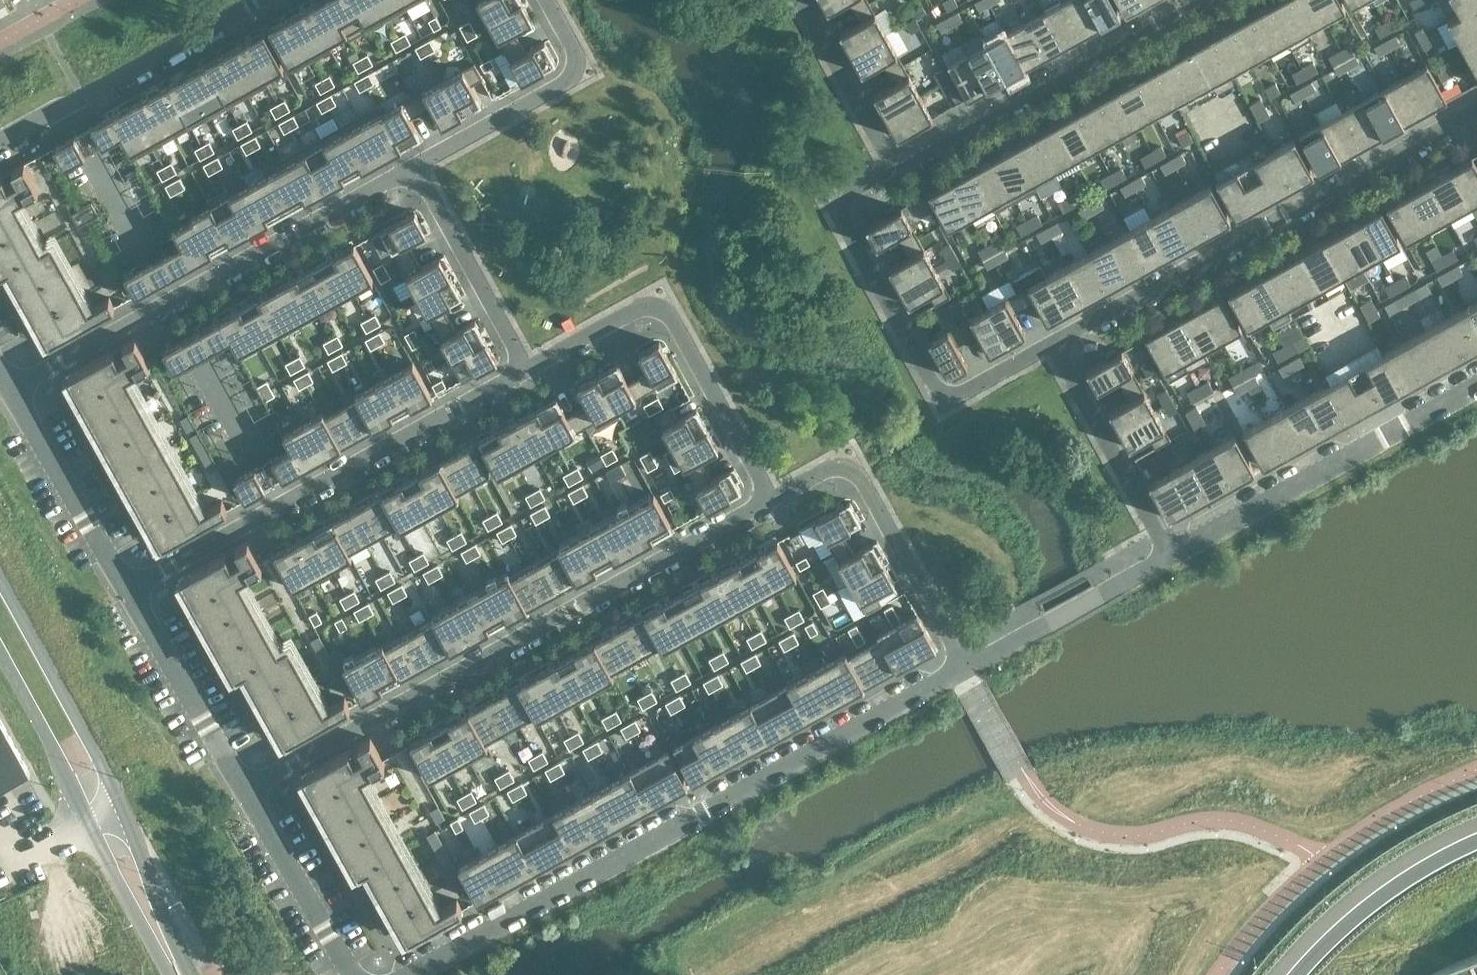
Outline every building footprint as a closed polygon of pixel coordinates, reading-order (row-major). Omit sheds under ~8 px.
[(325,45),(344,34),(325,0),(320,0),(305,8),(325,45)] [(344,34),(363,24),(349,0),(325,0),(344,34)] [(363,24),(381,13),(374,0),(349,0),(363,24)] [(381,13),(400,3),(399,0),(374,0),(381,13)] [(487,19),(521,0),(476,0),(487,19)] [(521,0),(487,19),(504,50),(521,41),(515,30),(537,19),(530,7),(526,9),(521,0)] [(828,11),(848,0),(822,0),(828,11)] [(868,0),(848,0),(854,10),(870,2),(868,0)] [(943,2),(948,10),(958,4),(956,0),(946,0),(943,2)] [(988,0),(979,0),(975,2),(980,11),(990,5),(988,0)] [(1086,0),(1065,0),(1062,1),(1082,37),(1101,26),(1086,0)] [(1101,26),(1121,15),(1112,0),(1086,0),(1101,26)] [(1126,13),(1149,0),(1119,0),(1126,13)] [(1290,0),(1276,0),(1268,4),(1292,48),(1311,38),(1290,0)] [(1315,0),(1290,0),(1311,38),(1312,37),(1307,29),(1326,19),(1315,0)] [(1341,0),(1315,0),(1326,19),(1345,8),(1341,0)] [(1423,0),(1413,0),(1410,2),(1415,10),(1425,5),(1423,0)] [(1460,13),(1447,20),(1449,22),(1476,6),(1476,0),(1452,0),(1460,13)] [(1082,37),(1062,1),(1044,12),(1063,47),(1082,37)] [(851,53),(887,33),(870,2),(854,10),(860,21),(840,32),(851,53)] [(1292,48),(1268,4),(1249,15),(1269,50),(1287,40),(1291,49),(1292,48)] [(1449,22),(1460,43),(1476,34),(1476,6),(1449,22)] [(286,19),(306,55),(325,45),(305,8),(286,19)] [(958,11),(948,17),(953,26),(963,20),(958,11)] [(1063,47),(1044,12),(1025,22),(1044,58),(1063,47)] [(1269,50),(1249,15),(1230,25),(1250,61),(1269,50)] [(436,16),(429,20),(434,30),(442,26),(436,16)] [(1396,16),(1386,22),(1390,31),(1401,25),(1396,16)] [(921,28),(915,17),(907,22),(912,33),(921,28)] [(953,26),(948,17),(937,23),(942,31),(953,26)] [(267,29),(287,66),(306,55),(286,19),(267,29)] [(470,20),(460,26),(464,33),(474,28),(470,20)] [(1044,58),(1025,22),(1006,33),(1025,68),(1044,58)] [(1390,31),(1386,22),(1375,28),(1380,36),(1390,31)] [(1250,61),(1230,25),(1211,36),(1231,72),(1250,61)] [(474,28),(464,33),(468,40),(478,35),(474,28)] [(243,43),(263,79),(282,69),(261,32),(243,43)] [(406,33),(398,37),(404,47),(411,43),(406,33)] [(904,64),(887,33),(851,53),(862,73),(882,62),(888,72),(904,64)] [(1025,68),(1006,33),(987,43),(1006,79),(1025,68)] [(1460,43),(1472,64),(1476,61),(1476,34),(1460,43)] [(1396,35),(1385,41),(1390,49),(1400,44),(1396,35)] [(1231,72),(1211,36),(1193,46),(1205,68),(1222,58),(1230,72),(1231,72)] [(398,37),(391,41),(397,51),(404,47),(398,37)] [(430,39),(423,43),(428,53),(436,49),(430,39)] [(527,51),(521,41),(504,50),(521,81),(555,62),(544,42),(527,51)] [(965,41),(944,52),(949,62),(971,51),(965,41)] [(1390,49),(1385,41),(1375,46),(1379,55),(1390,49)] [(224,53),(244,90),(263,79),(243,43),(224,53)] [(423,43),(416,47),(421,57),(428,53),(423,43)] [(1006,79),(987,43),(968,54),(987,89),(1006,79)] [(1350,45),(1340,51),(1344,60),(1355,54),(1350,45)] [(1205,68),(1193,46),(1174,57),(1186,78),(1205,68)] [(1344,60),(1340,51),(1329,57),(1334,65),(1344,60)] [(205,64),(225,100),(244,90),(224,53),(205,64)] [(368,54),(361,58),(366,68),(373,64),(368,54)] [(987,89),(968,54),(948,65),(968,100),(987,89)] [(1360,62),(1355,54),(1344,60),(1349,68),(1360,62)] [(1168,88),(1186,78),(1174,57),(1155,67),(1174,103),(1176,102),(1168,88)] [(361,58),(353,62),(359,72),(366,68),(361,58)] [(480,64),(484,72),(494,66),(490,58),(480,64)] [(1168,88),(1176,102),(1230,72),(1222,58),(1205,68),(1186,78),(1168,88)] [(1349,68),(1344,60),(1334,65),(1339,74),(1349,68)] [(1313,62),(1303,68),(1308,76),(1318,71),(1313,62)] [(186,74),(206,110),(225,100),(205,64),(186,74)] [(886,116),(921,96),(904,64),(888,72),(894,83),(874,94),(886,116)] [(440,82),(459,116),(478,105),(469,90),(481,84),(470,65),(440,82)] [(1427,65),(1405,77),(1425,112),(1447,100),(1427,65)] [(1451,65),(1441,69),(1447,85),(1457,82),(1451,65)] [(1174,103),(1155,67),(1136,78),(1155,113),(1174,103)] [(1297,82),(1308,76),(1303,68),(1292,73),(1297,82)] [(935,73),(941,84),(949,79),(943,69),(935,73)] [(369,73),(362,77),(367,87),(375,83),(369,73)] [(186,119),(187,121),(206,110),(186,74),(167,85),(186,119)] [(330,75),(323,79),(328,89),(335,85),(330,75)] [(362,77),(355,81),(360,91),(367,87),(362,77)] [(1425,112),(1405,77),(1384,88),(1404,124),(1425,112)] [(1155,113),(1136,78),(1116,88),(1136,124),(1155,113)] [(323,79),(315,83),(321,93),(328,89),(323,79)] [(955,90),(949,79),(941,84),(946,94),(955,90)] [(1312,81),(1301,87),(1306,96),(1316,90),(1312,81)] [(440,126),(459,116),(440,82),(410,98),(420,117),(432,111),(440,126)] [(1281,91),(1276,83),(1265,88),(1270,97),(1281,91)] [(157,85),(146,91),(148,95),(168,131),(187,121),(186,119),(167,85),(159,89),(157,85)] [(1306,96),(1301,87),(1291,93),(1295,101),(1306,96)] [(1136,124),(1116,88),(1098,99),(1117,134),(1136,124)] [(1404,124),(1384,88),(1363,100),(1383,136),(1404,124)] [(331,94),(324,98),(330,108),(337,104),(331,94)] [(129,105),(149,142),(168,131),(148,95),(129,105)] [(933,117),(921,96),(886,116),(898,137),(933,117)] [(324,98),(317,102),(322,112),(330,108),(324,98)] [(379,115),(398,149),(417,139),(408,124),(420,117),(410,98),(379,115)] [(1250,104),(1255,112),(1266,107),(1261,98),(1250,104)] [(285,99),(278,103),(283,113),(291,109),(285,99)] [(1117,134),(1098,99),(1077,110),(1096,146),(1117,134)] [(1383,136),(1363,100),(1342,112),(1362,147),(1383,136)] [(278,103),(271,107),(276,117),(283,113),(278,103)] [(123,139),(130,152),(149,142),(129,105),(110,116),(121,136),(123,139)] [(1270,115),(1266,107),(1255,112),(1260,121),(1270,115)] [(1096,146),(1077,110),(1056,122),(1075,158),(1096,146)] [(1362,147),(1342,112),(1321,123),(1341,159),(1362,147)] [(359,124),(379,160),(398,149),(379,115),(378,113),(359,124)] [(294,115),(286,119),(292,129),(299,125),(294,115)] [(121,136),(110,116),(91,126),(102,146),(121,136)] [(286,119),(279,123),(285,133),(292,129),(286,119)] [(247,120),(240,124),(246,134),(253,130),(247,120)] [(1075,158),(1056,122),(1034,134),(1054,169),(1075,158)] [(1341,159),(1321,123),(1299,135),(1319,171),(1341,159)] [(240,124),(233,128),(238,138),(246,134),(240,124)] [(340,134),(360,170),(379,160),(359,124),(340,134)] [(1183,146),(1193,140),(1189,131),(1178,137),(1183,146)] [(321,144),(341,181),(360,170),(340,134),(321,144)] [(1054,169),(1034,134),(1014,145),(1033,181),(1054,169)] [(256,135),(248,139),(254,149),(261,146),(256,135)] [(65,167),(84,156),(74,136),(54,147),(65,167)] [(1294,138),(1274,149),(1294,185),(1314,174),(1294,138)] [(248,139),(241,143),(247,153),(254,149),(248,139)] [(210,141),(202,145),(208,155),(215,151),(210,141)] [(302,155),(322,191),(341,181),(321,144),(302,155)] [(202,145),(195,149),(201,159),(208,155),(202,145)] [(1033,181),(1014,145),(993,157),(1012,192),(1033,181)] [(1162,146),(1151,152),(1156,160),(1167,154),(1162,146)] [(1294,185),(1274,149),(1273,150),(1281,164),(1262,174),(1274,196),(1294,185)] [(1226,194),(1245,183),(1255,201),(1257,200),(1259,204),(1274,196),(1262,174),(1281,164),(1273,150),(1219,180),(1226,194)] [(1156,160),(1151,152),(1141,157),(1146,166),(1156,160)] [(1182,153),(1171,159),(1176,168),(1186,162),(1182,153)] [(283,165),(304,202),(322,191),(302,155),(283,165)] [(218,156),(211,160),(216,170),(224,166),(218,156)] [(1012,192),(993,157),(972,168),(991,204),(1012,192)] [(1472,157),(1450,169),(1470,205),(1476,200),(1476,166),(1472,157)] [(1176,168),(1171,159),(1161,165),(1165,173),(1176,168)] [(211,160),(204,164),(209,174),(216,170),(211,160)] [(172,162),(165,166),(170,176),(177,172),(172,162)] [(25,163),(13,170),(19,182),(10,187),(3,175),(0,177),(0,274),(10,268),(51,341),(95,317),(53,241),(43,246),(17,200),(27,195),(27,196),(39,189),(25,163)] [(265,176),(285,212),(304,202),(283,165),(265,176)] [(165,166),(157,170),(163,180),(170,176),(165,166)] [(991,204),(972,168),(951,180),(970,215),(991,204)] [(1122,168),(1111,174),(1116,182),(1127,176),(1122,168)] [(1470,205),(1450,169),(1429,180),(1449,216),(1470,205)] [(1116,182),(1111,174),(1101,179),(1106,188),(1116,182)] [(1142,175),(1131,181),(1136,189),(1146,184),(1142,175)] [(246,186),(266,223),(285,212),(265,176),(246,186)] [(180,177),(173,181),(178,191),(186,187),(180,177)] [(970,215),(951,180),(929,192),(948,228),(970,215)] [(1255,201),(1245,183),(1226,194),(1219,180),(1216,181),(1236,216),(1259,204),(1257,200),(1255,201)] [(1449,216),(1429,180),(1408,192),(1428,228),(1449,216)] [(173,181),(166,185),(171,195),(178,191),(173,181)] [(1136,189),(1131,181),(1121,187),(1125,195),(1136,189)] [(1211,184),(1191,195),(1211,230),(1231,219),(1211,184)] [(227,197),(247,233),(266,223),(246,186),(227,197)] [(1080,191),(1069,197),(1074,206),(1085,200),(1080,191)] [(1428,228),(1408,192),(1386,204),(1406,240),(1428,228)] [(1211,230),(1191,195),(1172,206),(1192,241),(1211,230)] [(208,207),(228,244),(247,233),(227,197),(208,207)] [(1074,206),(1069,197),(1059,203),(1064,211),(1074,206)] [(1100,198),(1089,204),(1094,213),(1104,207),(1100,198)] [(79,226),(99,215),(92,202),(72,213),(79,226)] [(1094,213),(1089,204),(1079,210),(1083,218),(1094,213)] [(918,237),(902,207),(898,209),(896,205),(886,210),(888,215),(866,227),(877,246),(897,235),(903,246),(918,237)] [(1192,241),(1172,206),(1151,217),(1171,253),(1192,241)] [(190,220),(209,254),(228,244),(208,207),(189,218),(190,220)] [(1400,243),(1381,208),(1381,207),(1361,218),(1381,254),(1400,243)] [(931,209),(923,214),(928,225),(937,220),(931,209)] [(381,231),(398,263),(414,254),(407,242),(426,232),(415,212),(381,231)] [(1038,214),(1028,220),(1032,229),(1043,223),(1038,214)] [(1171,253),(1151,217),(1130,229),(1150,264),(1171,253)] [(1381,254),(1361,218),(1342,229),(1362,264),(1381,254)] [(179,245),(190,264),(209,254),(190,220),(171,230),(179,245)] [(1032,229),(1028,220),(1017,226),(1022,235),(1032,229)] [(1058,221),(1047,227),(1052,236),(1062,230),(1058,221)] [(1052,236),(1047,227),(1037,233),(1041,242),(1052,236)] [(1150,264),(1130,229),(1109,240),(1129,276),(1150,264)] [(1362,264),(1342,229),(1323,239),(1343,275),(1362,264)] [(934,266),(918,237),(903,246),(909,257),(889,268),(899,286),(934,266)] [(999,239),(989,245),(993,253),(1004,248),(999,239)] [(1343,275),(1323,239),(1304,249),(1316,271),(1334,261),(1342,275),(1343,275)] [(1129,276),(1109,240),(1088,252),(1108,288),(1129,276)] [(941,248),(947,259),(956,254),(950,244),(941,248)] [(190,264),(179,245),(160,256),(170,275),(190,264)] [(352,290),(371,280),(352,245),(333,256),(352,290)] [(993,253),(989,245),(978,251),(983,259),(993,253)] [(1009,256),(1004,248),(993,253),(998,262),(1009,256)] [(1316,271),(1304,249),(1285,260),(1297,282),(1316,271)] [(1453,249),(1443,255),(1447,264),(1458,258),(1453,249)] [(1108,288),(1088,252),(1067,264),(1087,299),(1108,288)] [(998,262),(993,253),(983,259),(988,268),(998,262)] [(414,254),(398,263),(416,295),(450,276),(446,268),(450,265),(444,254),(420,266),(414,254)] [(962,265),(956,254),(947,259),(953,269),(962,265)] [(1447,264),(1443,255),(1432,261),(1437,269),(1447,264)] [(170,275),(160,256),(140,267),(151,286),(170,275)] [(333,301),(352,290),(333,256),(315,266),(333,301)] [(1297,282),(1285,260),(1266,270),(1286,306),(1287,305),(1280,292),(1297,282)] [(373,266),(377,274),(387,269),(383,261),(373,266)] [(1280,292),(1287,305),(1342,275),(1334,261),(1316,271),(1297,282),(1280,292)] [(108,264),(100,268),(112,289),(120,285),(108,264)] [(1087,299),(1067,264),(1046,276),(1065,311),(1087,299)] [(1458,264),(1448,270),(1453,279),(1463,273),(1458,264)] [(315,311),(333,301),(315,266),(296,277),(315,311)] [(951,296),(934,266),(899,286),(909,304),(929,293),(935,304),(951,296)] [(151,286),(140,267),(120,278),(131,297),(151,286)] [(1286,306),(1266,270),(1247,281),(1267,316),(1286,306)] [(1453,279),(1448,270),(1437,276),(1442,285),(1453,279)] [(1406,275),(1396,281),(1401,290),(1411,284),(1406,275)] [(416,295),(434,327),(449,318),(442,306),(461,296),(450,276),(416,295)] [(1065,311),(1046,276),(1017,291),(1025,307),(1036,301),(1047,321),(1065,311)] [(296,321),(315,311),(296,277),(277,287),(296,321)] [(1267,316),(1247,281),(1228,292),(1247,327),(1267,316)] [(1401,290),(1396,281),(1385,287),(1390,295),(1401,290)] [(277,332),(296,321),(277,287),(258,298),(277,332)] [(1416,288),(1406,293),(1411,302),(1421,296),(1416,288)] [(1015,313),(1025,307),(1017,291),(988,307),(1008,343),(1026,333),(1015,313)] [(395,306),(403,302),(397,292),(389,296),(395,306)] [(1411,302),(1406,293),(1395,299),(1400,308),(1411,302)] [(1242,330),(1223,295),(1222,295),(1203,306),(1222,341),(1242,330)] [(115,306),(110,296),(95,305),(100,314),(115,306)] [(258,342),(277,332),(258,298),(239,308),(258,342)] [(959,298),(949,304),(953,313),(964,307),(959,298)] [(1360,304),(1365,313),(1376,307),(1371,298),(1360,304)] [(953,313),(949,304),(938,310),(943,318),(953,313)] [(1470,305),(1449,317),(1468,352),(1476,347),(1476,318),(1470,305)] [(1222,341),(1203,306),(1184,316),(1208,360),(1209,360),(1204,351),(1222,341)] [(1008,343),(988,307),(959,323),(968,339),(979,333),(990,353),(1008,343)] [(1380,315),(1376,307),(1365,313),(1370,321),(1380,315)] [(239,353),(258,342),(239,308),(220,319),(231,338),(234,343),(239,353)] [(376,314),(369,318),(374,327),(381,323),(376,314)] [(1208,360),(1184,316),(1165,327),(1189,370),(1208,360)] [(1468,352),(1449,317),(1428,328),(1448,363),(1468,352)] [(369,318),(361,322),(367,331),(374,327),(369,318)] [(449,318),(434,327),(451,359),(486,340),(475,320),(456,330),(449,318)] [(231,338),(220,319),(200,329),(211,349),(231,338)] [(968,339),(959,323),(929,340),(949,376),(968,365),(957,345),(968,339)] [(1189,370),(1165,327),(1145,338),(1165,373),(1184,363),(1188,371),(1189,370)] [(415,328),(405,334),(409,341),(419,336),(415,328)] [(1448,363),(1428,328),(1407,340),(1427,375),(1448,363)] [(211,349),(200,329),(180,340),(191,360),(211,349)] [(380,331),(373,335),(378,345),(386,341),(380,331)] [(338,334),(331,338),(336,348),(344,344),(338,334)] [(373,335),(366,339),(371,349),(378,345),(373,335)] [(419,336),(409,341),(413,348),(423,343),(419,336)] [(150,364),(147,358),(136,338),(123,345),(130,357),(120,362),(114,350),(69,375),(163,544),(208,520),(128,375),(137,370),(138,371),(150,364)] [(331,338),(324,342),(329,352),(336,348),(331,338)] [(191,360),(180,340),(161,351),(171,371),(191,360)] [(462,378),(497,360),(486,340),(451,359),(462,378)] [(1294,340),(1284,346),(1289,355),(1299,349),(1294,340)] [(1427,375),(1407,340),(1386,351),(1406,387),(1427,375)] [(647,373),(636,379),(645,394),(676,377),(657,342),(636,354),(647,373)] [(1289,355),(1284,346),(1273,352),(1278,361),(1289,355)] [(1139,381),(1122,350),(1118,353),(1116,348),(1106,354),(1108,358),(1087,370),(1097,389),(1117,378),(1123,389),(1139,381)] [(1406,387),(1386,351),(1384,352),(1392,366),(1373,376),(1385,398),(1406,387)] [(342,352),(335,356),(341,366),(348,362),(342,352)] [(1384,352),(1330,382),(1337,396),(1356,386),(1366,403),(1368,402),(1370,406),(1385,398),(1373,376),(1392,366),(1384,352)] [(300,355),(293,359),(298,369),(306,365),(300,355)] [(335,356),(328,360),(333,370),(341,366),(335,356)] [(1300,356),(1289,361),(1294,370),(1305,364),(1300,356)] [(293,359),(286,363),(291,373),(298,369),(293,359)] [(1148,376),(1157,371),(1151,360),(1142,365),(1148,376)] [(1294,370),(1289,361),(1279,367),(1284,376),(1294,370)] [(411,407),(430,396),(411,362),(392,372),(411,407)] [(1250,365),(1239,371),(1244,380),(1254,374),(1250,365)] [(645,394),(636,379),(626,384),(615,366),(594,377),(613,411),(645,394)] [(309,371),(301,374),(307,385),(314,381),(309,371)] [(1244,380),(1239,371),(1229,377),(1233,385),(1244,380)] [(392,417),(411,407),(392,372),(373,383),(392,417)] [(301,374),(294,379),(300,389),(307,385),(301,374)] [(1259,382),(1254,374),(1244,380),(1249,388),(1259,382)] [(585,407),(574,413),(583,428),(613,411),(594,377),(574,388),(585,407)] [(437,393),(445,388),(439,378),(431,383),(437,393)] [(257,385),(261,393),(271,387),(266,379),(257,385)] [(1249,388),(1244,380),(1233,385),(1238,394),(1249,388)] [(1155,409),(1139,381),(1123,389),(1129,400),(1109,411),(1119,429),(1155,409)] [(1209,381),(1198,387),(1203,395),(1213,390),(1209,381)] [(1337,396),(1330,382),(1329,383),(1349,418),(1370,406),(1368,402),(1366,403),(1356,386),(1337,396)] [(374,428),(392,417),(373,383),(355,393),(357,397),(374,428)] [(1349,418),(1329,383),(1308,394),(1327,430),(1349,418)] [(261,393),(265,401),(275,395),(271,387),(261,393)] [(1203,395),(1198,387),(1188,392),(1192,401),(1203,395)] [(1158,394),(1164,404),(1172,400),(1167,389),(1158,394)] [(1327,430),(1308,394),(1286,406),(1306,442),(1327,430)] [(357,437),(374,428),(357,397),(340,407),(357,437)] [(659,397),(651,401),(657,411),(664,407),(659,397)] [(583,428),(574,413),(564,419),(553,400),(534,411),(553,445),(583,428)] [(1178,410),(1172,400),(1164,404),(1169,415),(1178,410)] [(651,401),(644,405),(650,415),(654,412),(657,411),(651,401)] [(1186,412),(1191,420),(1201,414),(1196,406),(1186,412)] [(1306,442),(1286,406),(1265,418),(1285,454),(1306,442)] [(340,446),(357,437),(340,407),(323,416),(340,446)] [(671,407),(654,417),(671,448),(705,429),(693,408),(676,418),(671,407)] [(1171,439),(1155,409),(1119,429),(1129,447),(1149,436),(1156,448),(1171,439)] [(534,456),(553,445),(534,411),(515,421),(534,456)] [(321,457),(340,446),(323,416),(321,412),(302,422),(321,457)] [(195,426),(189,414),(185,416),(181,418),(188,431),(195,426)] [(1206,423),(1201,414),(1191,420),(1195,429),(1206,423)] [(1285,454),(1265,418),(1243,430),(1263,465),(1285,454)] [(515,466),(534,456),(515,421),(496,432),(515,466)] [(302,467),(321,457),(302,422),(283,433),(289,443),(291,447),(302,467)] [(705,429),(671,448),(688,479),(705,469),(699,459),(716,450),(705,429)] [(218,467),(199,432),(191,436),(210,471),(218,467)] [(496,476),(515,466),(496,432),(477,442),(496,476)] [(1235,435),(1213,446),(1233,482),(1255,470),(1235,435)] [(472,484),(488,475),(472,445),(455,454),(472,484)] [(1171,446),(1161,452),(1164,457),(1174,451),(1171,446)] [(1233,482),(1213,446),(1192,458),(1211,494),(1233,482)] [(271,459),(282,478),(302,467),(291,447),(271,459)] [(607,451),(601,454),(607,464),(613,461),(618,458),(613,448),(607,451)] [(650,450),(640,456),(644,463),(654,458),(650,450)] [(1153,463),(1164,457),(1161,452),(1150,458),(1153,463)] [(455,494),(472,484),(455,454),(438,464),(455,494)] [(654,458),(644,463),(648,470),(658,465),(654,458)] [(1211,494),(1192,458),(1170,470),(1190,506),(1211,494)] [(621,463),(614,467),(619,477),(626,473),(621,463)] [(438,508),(457,498),(455,494),(438,464),(419,474),(438,508)] [(578,467),(571,471),(576,481),(584,477),(578,467)] [(614,467),(606,471),(612,481),(619,477),(614,467)] [(711,480),(705,469),(688,479),(705,510),(739,491),(734,482),(739,480),(732,468),(711,480)] [(230,481),(241,501),(262,490),(251,470),(230,481)] [(1190,506),(1170,470),(1149,482),(1168,518),(1190,506)] [(571,471),(564,475),(569,485),(576,481),(571,471)] [(419,519),(438,508),(419,474),(400,485),(419,519)] [(583,484),(576,488),(581,498),(589,494),(583,484)] [(398,525),(400,529),(419,519),(400,485),(392,489),(390,485),(379,491),(381,495),(398,525)] [(540,488),(533,492),(538,502),(546,498),(540,488)] [(576,488),(569,492),(574,502),(581,498),(576,488)] [(660,494),(664,502),(674,497),(670,489),(660,494)] [(533,492),(526,496),(531,506),(538,502),(533,492)] [(381,534),(398,525),(381,495),(365,504),(381,534)] [(652,539),(671,529),(652,495),(633,505),(652,539)] [(228,509),(222,499),(207,507),(213,517),(228,509)] [(850,501),(816,520),(833,551),(850,542),(844,531),(861,522),(850,501)] [(364,544),(381,534),(365,504),(348,514),(364,544)] [(545,505),(538,509),(544,519),(551,515),(545,505)] [(633,550),(652,539),(633,505),(614,515),(633,550)] [(538,509),(531,513),(536,523),(544,519),(538,509)] [(498,511),(490,515),(496,525),(503,521),(498,511)] [(348,553),(364,544),(348,514),(331,523),(348,553)] [(490,515),(483,519),(489,529),(496,525),(490,515)] [(614,560),(633,550),(614,515),(595,526),(614,560)] [(331,568),(350,557),(348,553),(331,523),(312,533),(331,568)] [(512,523),(504,527),(510,537),(517,533),(512,523)] [(595,571),(614,560),(595,526),(576,536),(595,571)] [(504,527),(497,531),(503,541),(510,537),(504,527)] [(462,531),(455,535),(460,545),(467,541),(462,531)] [(801,531),(791,537),(796,547),(807,541),(801,531)] [(312,578),(331,568),(312,533),(293,544),(312,578)] [(455,535),(447,539),(453,549),(460,545),(455,535)] [(576,581),(595,571),(576,536),(557,547),(560,551),(576,581)] [(262,567),(260,562),(248,541),(236,548),(243,560),(233,565),(226,553),(182,578),(236,676),(247,670),(286,742),(331,717),(290,643),(279,648),(240,578),(249,573),(250,574),(262,567)] [(776,585),(794,575),(775,541),(757,551),(776,585)] [(850,582),(884,563),(873,543),(855,552),(850,542),(833,551),(850,582)] [(476,543),(469,547),(474,557),(481,553),(476,543)] [(293,588),(312,578),(293,544),(274,554),(293,588)] [(469,547),(461,551),(467,561),(474,557),(469,547)] [(559,590),(576,581),(560,551),(543,560),(559,590)] [(757,596),(776,585),(757,551),(738,562),(757,596)] [(424,552),(417,556),(422,566),(429,562),(424,552)] [(796,561),(801,569),(811,563),(806,555),(796,561)] [(417,556),(410,560),(415,570),(422,566),(417,556)] [(543,600),(559,590),(543,560),(526,569),(543,600)] [(738,606),(757,596),(738,562),(719,572),(738,606)] [(884,563),(850,582),(867,613),(884,604),(878,593),(896,584),(884,563)] [(438,564),(431,568),(436,578),(444,574),(438,564)] [(431,568),(424,572),(429,582),(436,578),(431,568)] [(526,609),(543,600),(526,569),(509,579),(526,609)] [(391,570),(383,574),(389,584),(396,580),(391,570)] [(719,617),(738,606),(719,572),(700,583),(719,617)] [(383,574),(376,578),(381,588),(389,584),(383,574)] [(488,585),(507,619),(515,615),(517,619),(528,613),(526,609),(509,579),(507,575),(488,585)] [(700,627),(719,617),(700,583),(681,593),(700,627)] [(402,584),(395,588),(401,598),(408,594),(402,584)] [(488,630),(507,619),(488,585),(469,596),(488,630)] [(823,587),(813,592),(817,599),(827,594),(823,587)] [(395,588),(388,592),(393,602),(401,598),(395,588)] [(355,590),(348,594),(353,604),(360,600),(355,590)] [(681,638),(700,627),(681,593),(662,604),(681,638)] [(348,594),(340,598),(346,608),(353,604),(348,594)] [(827,594),(817,599),(821,607),(831,601),(827,594)] [(469,640),(488,630),(469,596),(450,606),(469,640)] [(369,602),(362,606),(367,616),(374,612),(369,602)] [(662,648),(681,638),(662,604),(643,614),(660,644),(662,648)] [(884,609),(888,617),(897,612),(892,604),(884,609)] [(362,606),(354,610),(360,620),(367,616),(362,606)] [(450,651),(469,640),(450,606),(431,616),(434,621),(450,651)] [(799,609),(792,613),(798,623),(805,619),(799,609)] [(317,611),(310,615),(315,625),(323,621),(317,611)] [(916,656),(935,646),(916,611),(901,620),(897,622),(916,656)] [(888,617),(893,624),(897,622),(901,620),(897,612),(888,617)] [(792,613),(785,617),(790,627),(798,623),(792,613)] [(643,653),(660,644),(643,614),(627,623),(643,653)] [(343,617),(335,621),(341,631),(348,627),(343,617)] [(433,660),(450,651),(434,621),(417,630),(433,660)] [(813,621),(805,625),(811,635),(818,631),(813,621)] [(897,667),(916,656),(897,622),(893,624),(878,632),(880,637),(897,667)] [(627,663),(643,653),(627,623),(610,633),(627,663)] [(861,634),(856,624),(849,628),(854,638),(861,634)] [(417,669),(433,660),(417,630),(400,639),(417,669)] [(761,630),(754,634),(760,644),(767,640),(761,630)] [(794,632),(787,636),(792,646),(799,642),(794,632)] [(610,672),(627,663),(610,633),(593,642),(610,672)] [(754,634),(747,638),(753,648),(760,644),(754,634)] [(863,646),(867,644),(861,634),(854,638),(860,648),(863,646)] [(346,683),(319,635),(312,640),(338,687),(346,683)] [(787,636),(779,640),(785,650),(792,646),(787,636)] [(880,676),(897,667),(880,637),(867,644),(863,646),(880,676)] [(400,679),(417,669),(400,639),(383,648),(400,679)] [(593,687),(612,676),(610,672),(593,642),(574,653),(593,687)] [(381,689),(400,679),(383,648),(381,644),(362,655),(381,689)] [(863,685),(880,676),(863,646),(860,648),(847,655),(863,685)] [(724,651),(716,655),(722,665),(729,661),(724,651)] [(844,696),(863,685),(847,655),(844,651),(825,662),(844,696)] [(574,697),(593,687),(574,653),(555,663),(574,697)] [(756,653),(749,657),(754,667),(761,663),(756,653)] [(362,699),(381,689),(362,655),(343,665),(362,699)] [(716,655),(709,659),(715,669),(722,665),(716,655)] [(749,657),(741,661),(747,671),(754,667),(749,657)] [(826,706),(844,696),(825,662),(807,672),(826,706)] [(555,708),(574,697),(555,663),(536,674),(555,708)] [(686,671),(679,676),(684,686),(691,682),(686,671)] [(807,717),(826,706),(807,672),(788,683),(807,717)] [(537,718),(555,708),(536,674),(518,684),(534,714),(537,718)] [(718,674),(711,678),(716,688),(724,684),(718,674)] [(679,676),(671,680),(677,690),(684,686),(679,676)] [(711,678),(704,682),(709,692),(716,688),(711,678)] [(788,727),(807,717),(788,683),(769,693),(788,727)] [(517,723),(534,714),(518,684),(501,693),(517,723)] [(652,690),(645,694),(651,704),(658,700),(652,690)] [(501,733),(517,723),(501,693),(484,703),(501,733)] [(769,738),(788,727),(769,693),(750,704),(769,738)] [(645,694),(638,698),(643,708),(651,704),(645,694)] [(680,695),(673,699),(679,709),(686,705),(680,695)] [(350,706),(345,696),(330,705),(335,714),(350,706)] [(673,699),(666,703),(671,713),(679,709),(673,699)] [(484,742),(501,733),(484,703),(467,712),(484,742)] [(750,748),(769,738),(750,704),(731,714),(750,748)] [(617,710),(609,714),(615,724),(622,720),(617,710)] [(448,723),(467,757),(486,746),(484,742),(467,712),(460,716),(458,712),(446,718),(448,723)] [(0,713),(0,787),(29,771),(31,770),(0,713)] [(609,714),(602,718),(608,728),(615,724),(609,714)] [(731,714),(712,725),(731,759),(739,754),(742,759),(752,753),(750,748),(731,714)] [(635,719),(628,723),(634,733),(641,729),(635,719)] [(448,767),(467,757),(448,723),(429,733),(448,767)] [(628,723),(621,727),(627,737),(634,733),(628,723)] [(712,769),(731,759),(712,725),(693,735),(712,769)] [(638,734),(649,754),(658,749),(647,729),(638,734)] [(579,731),(572,735),(577,745),(584,741),(579,731)] [(430,778),(448,767),(429,733),(411,744),(430,778)] [(572,735),(564,739),(570,749),(577,745),(572,735)] [(693,780),(712,769),(693,735),(674,746),(693,780)] [(385,764),(383,759),(371,738),(359,744),(365,756),(356,761),(349,750),(304,774),(359,873),(369,867),(409,938),(443,919),(363,775),(373,769),(373,770),(385,764)] [(598,740),(590,744),(596,754),(603,750),(598,740)] [(590,744),(583,748),(589,758),(596,754),(590,744)] [(543,750),(536,755),(541,765),(549,761),(543,750)] [(667,795),(686,784),(667,750),(648,760),(667,795)] [(536,755),(529,759),(534,769),(541,765),(536,755)] [(648,805),(667,795),(648,760),(629,771),(648,805)] [(560,761),(553,765),(558,775),(566,771),(560,761)] [(553,765),(545,769),(551,779),(558,775),(553,765)] [(510,769),(502,773),(508,783),(515,779),(510,769)] [(629,816),(648,805),(629,771),(610,781),(629,816)] [(502,773),(495,777),(501,787),(508,783),(502,773)] [(610,826),(629,816),(610,781),(591,792),(610,826)] [(522,782),(515,786),(520,796),(528,792),(522,782)] [(515,786),(508,790),(513,800),(520,796),(515,786)] [(472,790),(464,794),(470,804),(477,800),(472,790)] [(591,792),(572,802),(591,837),(599,832),(602,836),(613,830),(610,826),(591,792)] [(464,794),(457,798),(463,808),(470,804),(464,794)] [(573,847),(591,837),(572,802),(554,813),(573,847)] [(484,803),(477,807),(483,817),(490,813),(484,803)] [(438,806),(431,810),(437,822),(438,822),(445,818),(438,806)] [(477,807),(470,811),(475,821),(483,817),(477,807)] [(554,858),(573,847),(554,813),(535,823),(554,858)] [(458,817),(451,822),(456,832),(464,827),(458,817)] [(535,868),(554,858),(535,823),(516,834),(535,868)] [(435,830),(428,834),(460,893),(468,889),(435,830)] [(516,879),(535,868),(516,834),(497,845),(516,879)] [(497,889),(516,879),(497,845),(478,855),(497,889)] [(478,900),(497,889),(478,855),(459,866),(478,900)] [(457,899),(443,907),(448,917),(463,908),(462,908),(457,899)]
